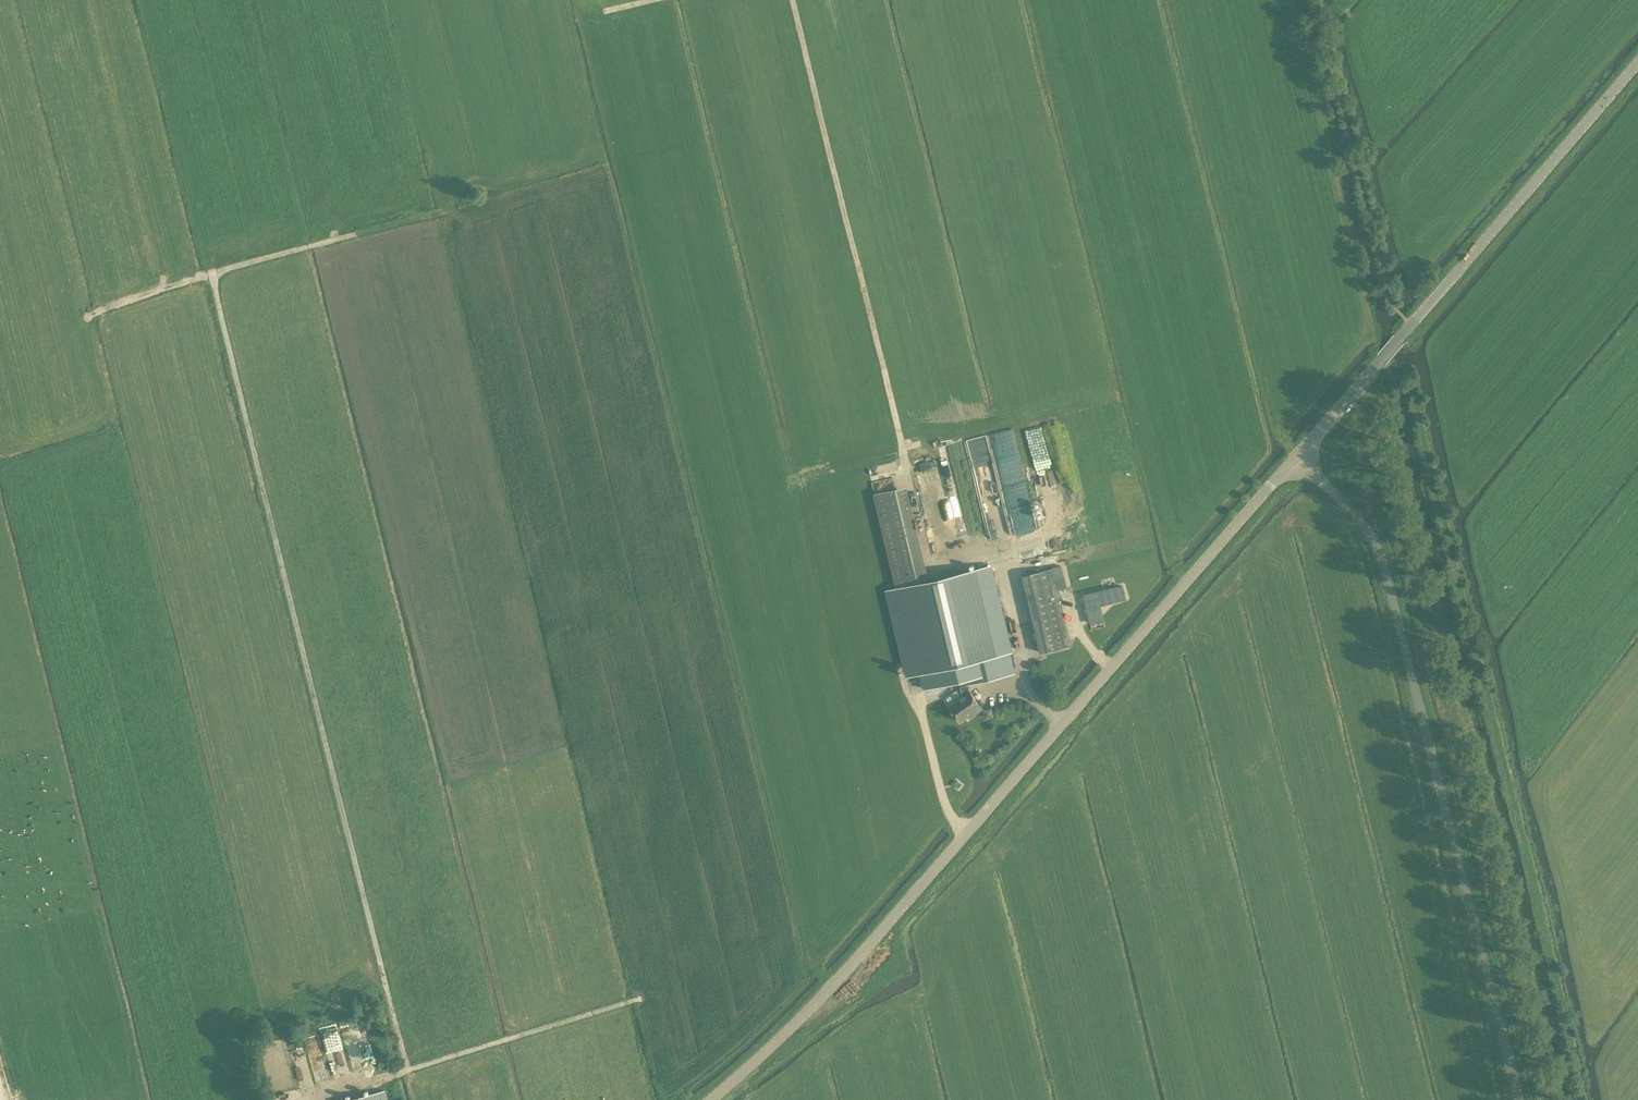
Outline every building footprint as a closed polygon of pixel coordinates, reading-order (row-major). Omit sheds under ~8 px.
[(943,481),(958,478),(969,544),(985,542),(969,444),(936,449),(939,465),(940,465),(943,481)] [(1033,524),(1015,446),(994,451),(1011,529),(1033,524)] [(929,580),(925,564),(907,486),(874,494),(897,588),(915,584),(918,583),(928,581),(929,581),(929,580)] [(908,677),(920,674),(923,689),(961,680),(962,685),(962,686),(968,684),(1015,673),(990,566),(943,577),(937,578),(929,580),(929,581),(928,581),(918,583),(915,584),(897,588),(897,589),(887,592),(908,677)] [(1022,576),(1040,652),(1070,646),(1052,569),(1022,576)] [(1126,601),(1123,588),(1085,597),(1091,623),(1104,620),(1101,607),(1126,601)] [(974,714),(982,709),(970,691),(968,684),(962,686),(960,686),(962,696),(949,706),(960,721),(972,712),(974,714)] [(994,714),(993,707),(985,709),(986,716),(994,714)] [(342,1032),(323,1037),(334,1077),(345,1074),(340,1054),(347,1052),(349,1059),(358,1057),(352,1035),(354,1034),(352,1025),(340,1028),(342,1032)] [(385,1090),(342,1099),(387,1099),(385,1090)]
